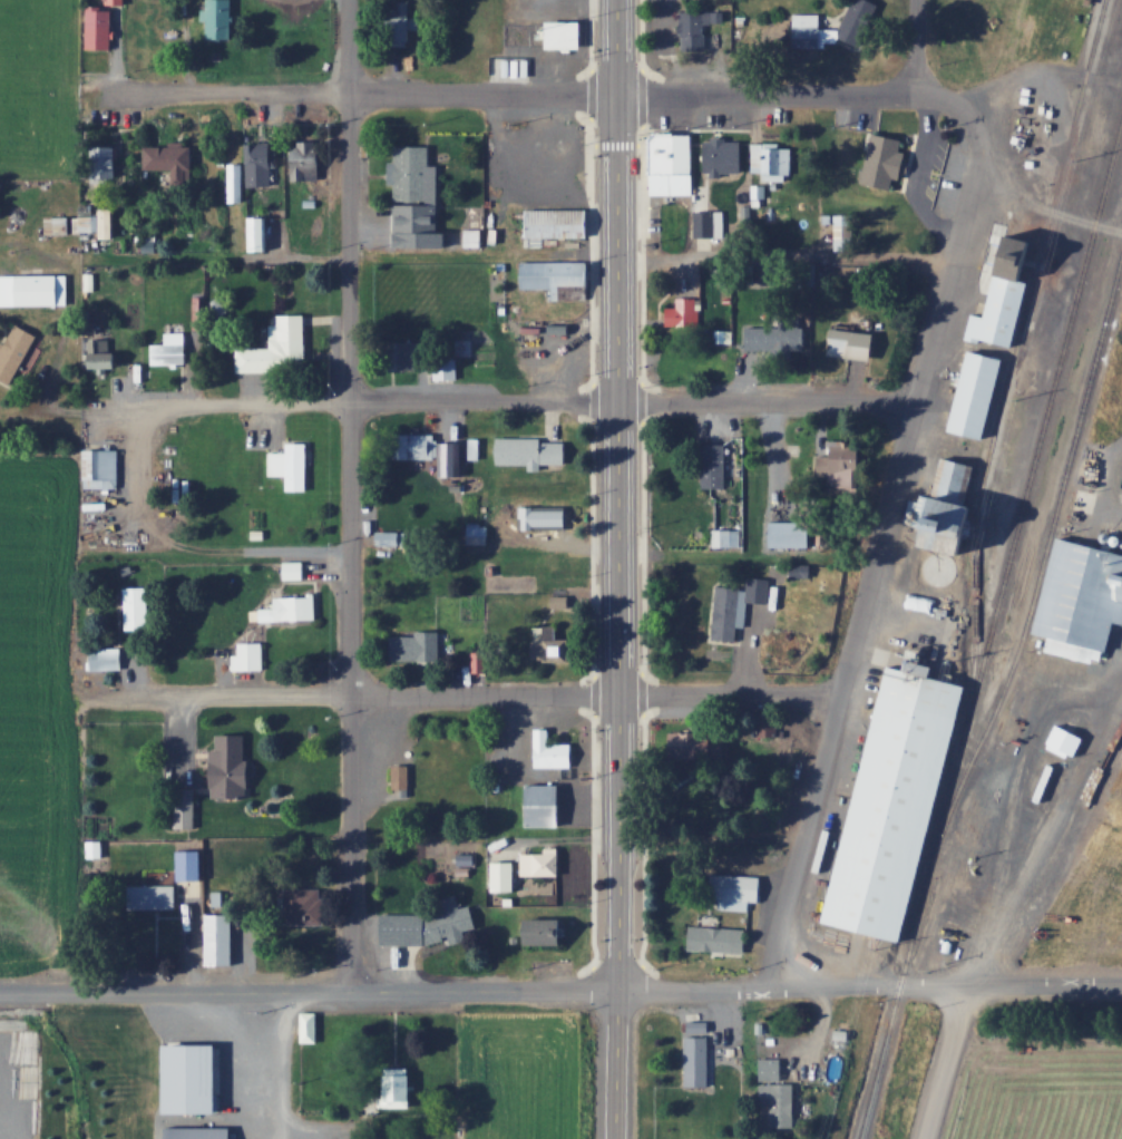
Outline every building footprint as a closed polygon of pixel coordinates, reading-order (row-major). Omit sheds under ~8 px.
[(108,7),(89,6),(89,48),(113,48),(113,2),(127,3),(127,0),(108,0),(108,7)] [(207,37),(233,37),(233,0),(207,0),(207,37)] [(384,0),(385,44),(416,43),(416,16),(410,16),(410,0),(392,0),(384,0)] [(875,17),(851,9),(844,31),(830,27),(828,32),(866,45),(875,17)] [(714,22),(714,11),(682,11),(682,50),(708,50),(708,22),(714,22)] [(796,47),(825,47),(825,13),(796,13),(796,47)] [(547,41),(583,41),(583,18),(547,18),(547,41)] [(662,127),(652,136),(652,191),(694,191),(693,127),(662,127)] [(861,177),(905,186),(915,138),(871,129),(861,177)] [(744,138),(705,138),(705,172),(744,172),(744,138)] [(324,180),(324,141),(292,141),(292,180),(324,180)] [(753,143),(753,172),(764,172),(764,180),(793,180),(793,143),(753,143)] [(120,144),(96,144),(96,181),(120,181),(120,144)] [(230,163),(230,202),(246,202),(245,187),(274,187),(274,144),(245,144),(246,163),(230,163)] [(194,145),(145,145),(145,171),(194,171),(194,145)] [(431,145),(391,146),(392,201),(431,200),(431,145)] [(578,210),(578,237),(518,240),(517,212),(578,210)] [(694,211),(694,237),(715,237),(715,211),(694,211)] [(46,234),(68,234),(68,216),(46,216),(46,234)] [(1014,343),(980,334),(979,340),(968,337),(975,312),(986,315),(998,271),(985,267),(996,227),(1043,241),(1014,343)] [(585,263),(584,288),(513,288),(513,263),(585,263)] [(69,305),(69,274),(0,274),(0,305),(69,305)] [(666,326),(701,326),(701,297),(676,297),(676,306),(666,306),(666,326)] [(307,314),(271,314),(271,347),(238,347),(238,372),(307,371),(307,314)] [(745,327),(745,350),(765,350),(766,358),(808,357),(807,317),(780,317),(780,326),(745,327)] [(17,386),(40,333),(16,323),(0,359),(0,378),(17,386)] [(832,357),(880,360),(882,332),(834,329),(832,357)] [(152,343),(152,365),(188,365),(188,331),(165,331),(165,343),(152,343)] [(110,339),(87,339),(87,368),(121,368),(121,351),(110,351),(110,339)] [(394,370),(423,370),(423,341),(394,341),(394,370)] [(969,345),(1008,356),(988,434),(949,424),(969,345)] [(441,434),(398,434),(398,459),(441,459),(441,434)] [(569,466),(569,438),(497,438),(497,466),(569,466)] [(829,492),(864,492),(865,441),(830,440),(829,492)] [(309,490),(309,441),(287,441),(287,451),(269,451),(269,475),(287,475),(287,490),(309,490)] [(727,488),(727,444),(702,444),(702,488),(727,488)] [(85,449),(85,488),(120,488),(120,449),(85,449)] [(967,549),(978,504),(970,502),(980,461),(949,454),(939,493),(934,491),(921,538),(967,549)] [(519,529),(539,529),(539,506),(519,506),(519,529)] [(814,521),(771,521),(771,547),(814,547),(814,521)] [(406,530),(375,530),(375,544),(406,544),(406,530)] [(1040,633),(1120,653),(1121,644),(1121,548),(1064,534),(1040,633)] [(305,578),(305,559),(285,559),(285,578),(305,578)] [(718,585),(713,638),(739,640),(743,600),(769,602),(771,578),(750,576),(749,587),(718,585)] [(150,630),(148,586),(124,587),(126,630),(150,630)] [(318,620),(318,595),(275,595),(275,607),(261,607),(261,620),(318,620)] [(571,661),(571,636),(560,636),(560,625),(543,625),(544,639),(533,639),(533,661),(571,661)] [(442,631),(388,631),(388,660),(442,660),(442,631)] [(264,670),(264,641),(240,641),(240,654),(233,654),(233,670),(264,670)] [(123,671),(123,648),(90,648),(90,671),(123,671)] [(888,663),(967,683),(899,941),(820,919),(888,663)] [(1079,760),(1088,735),(1058,723),(1049,748),(1079,760)] [(535,767),(574,767),(574,742),(552,742),(552,727),(535,727),(535,767)] [(672,760),(728,760),(728,733),(672,733),(672,760)] [(213,800),(250,799),(250,734),(213,735),(213,800)] [(393,789),(411,789),(411,764),(393,764),(393,789)] [(525,784),(525,827),(564,827),(564,784),(525,784)] [(90,856),(104,857),(105,842),(91,841),(90,856)] [(129,885),(129,910),(178,910),(178,896),(203,896),(203,851),(177,851),(177,885),(129,885)] [(562,875),(562,852),(522,852),(522,875),(562,875)] [(491,860),(491,891),(517,891),(517,860),(491,860)] [(764,876),(712,874),(711,908),(751,910),(751,901),(762,902),(764,876)] [(286,889),(286,925),(325,925),(324,888),(286,889)] [(469,942),(468,930),(478,929),(477,906),(461,907),(460,896),(444,897),(445,913),(380,915),(381,946),(469,942)] [(236,966),(236,915),(208,915),(208,966),(236,966)] [(524,944),(568,944),(568,918),(524,918),(524,944)] [(747,954),(748,928),(690,926),(689,952),(747,954)] [(319,1014),(303,1014),(303,1044),(319,1044),(319,1014)] [(685,1035),(685,1086),(710,1086),(710,1022),(690,1022),(690,1035),(685,1035)] [(760,1057),(760,1079),(784,1079),(784,1057),(760,1057)] [(415,1108),(415,1069),(387,1069),(387,1096),(380,1096),(380,1108),(415,1108)] [(796,1125),(796,1083),(759,1083),(759,1103),(772,1103),(772,1125),(796,1125)] [(32,1087),(12,1087),(12,1095),(32,1095),(32,1087)]
